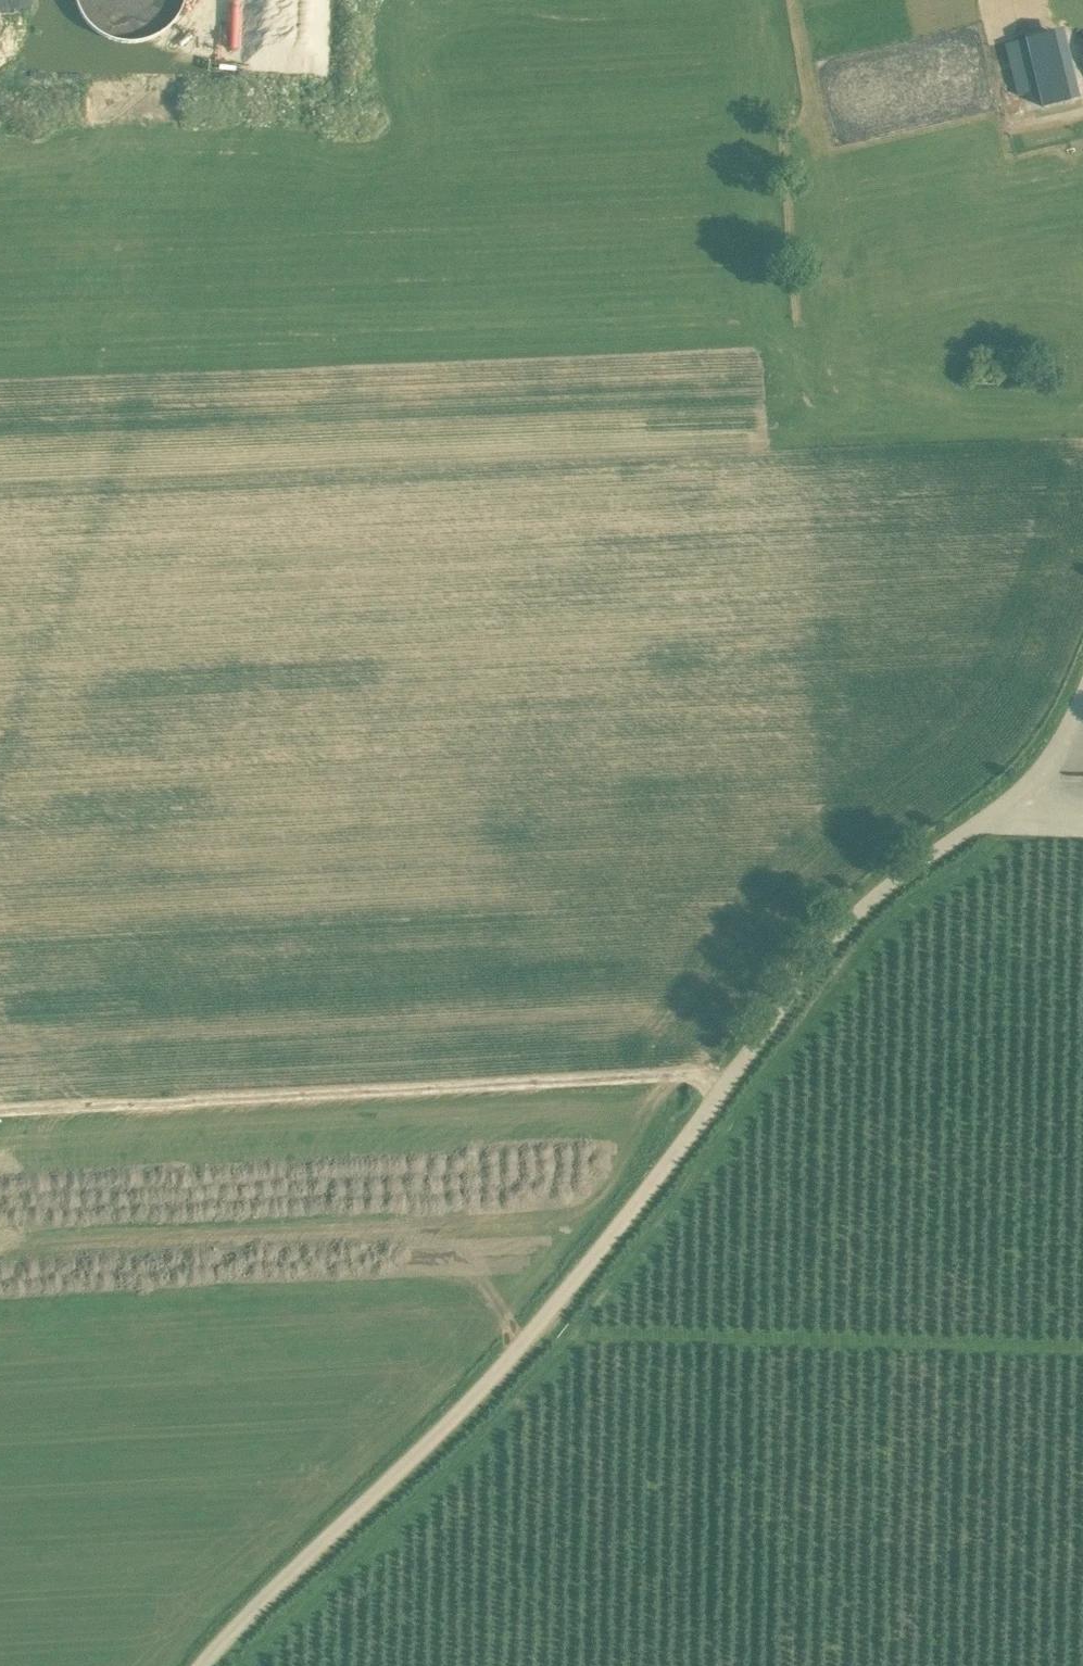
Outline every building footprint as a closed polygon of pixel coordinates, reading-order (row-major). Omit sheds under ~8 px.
[(1040,92),(1027,40),(1005,45),(1018,97),(1040,92)] [(1065,86),(1040,92),(1044,109),(1069,102),(1065,86)]
